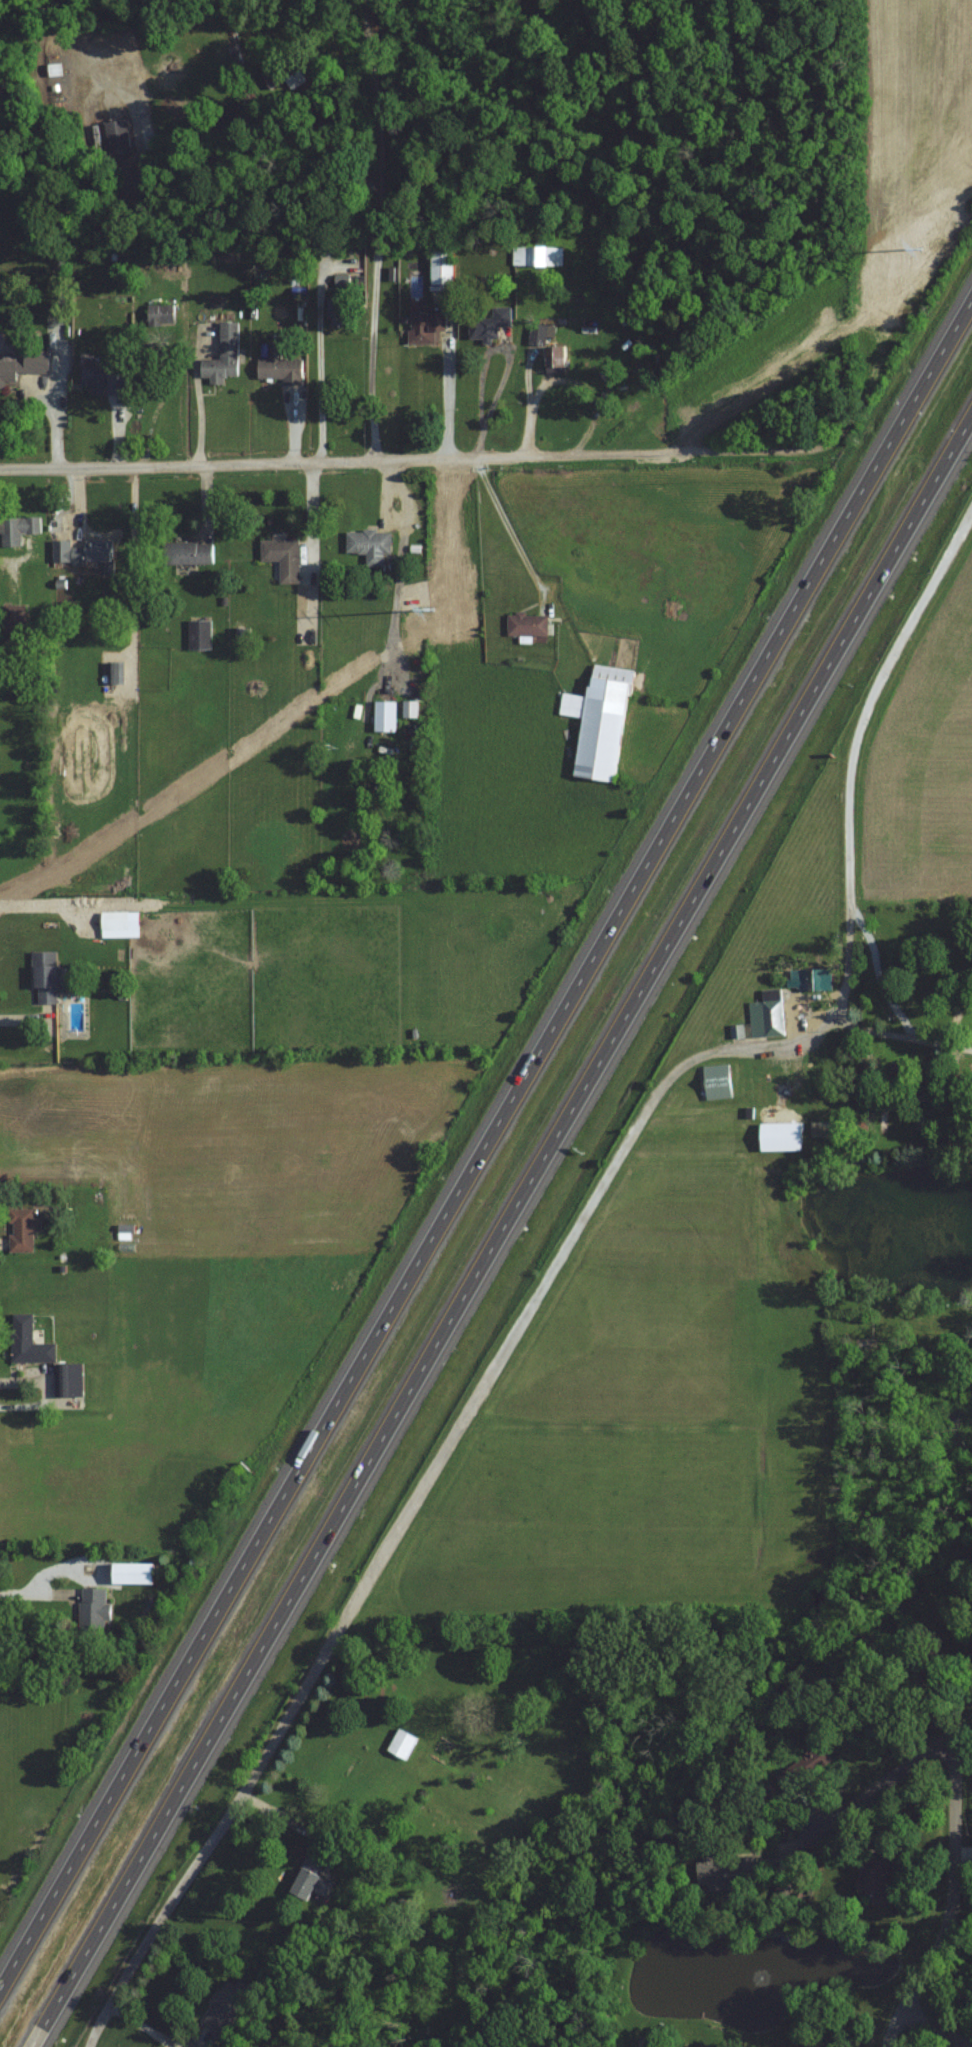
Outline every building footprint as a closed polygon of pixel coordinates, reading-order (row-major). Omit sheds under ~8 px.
[(293,63),(286,70),(278,61),(261,77),(273,89),(283,79),(294,90),(307,78),(293,63)] [(131,153),(127,118),(118,119),(117,108),(106,109),(111,155),(131,153)] [(562,265),(562,246),(513,246),(513,265),(562,265)] [(432,283),(454,283),(454,250),(432,250),(432,283)] [(348,326),(347,297),(328,297),(329,326),(348,326)] [(149,326),(169,326),(169,304),(149,304),(149,326)] [(512,306),(471,306),(470,338),(501,339),(501,327),(512,327),(512,306)] [(410,344),(437,344),(437,330),(448,330),(448,312),(410,312),(410,344)] [(238,322),(220,321),(219,359),(202,359),(202,377),(210,377),(210,383),(224,384),(224,376),(238,376),(238,322)] [(545,344),(546,325),(531,324),(531,343),(545,344)] [(283,378),(283,385),(303,385),(303,358),(281,358),(281,342),(269,342),(269,358),(258,358),(258,378),(283,378)] [(547,346),(547,372),(567,372),(567,346),(547,346)] [(18,381),(18,373),(50,373),(51,351),(24,351),(24,361),(0,361),(0,381),(18,381)] [(127,394),(127,366),(83,366),(83,385),(92,385),(92,394),(127,394)] [(21,547),(21,534),(42,534),(42,518),(0,518),(0,534),(2,534),(2,547),(21,547)] [(391,554),(391,531),(346,531),(346,554),(366,554),(366,567),(383,567),(383,554),(391,554)] [(54,564),(104,562),(105,574),(114,574),(113,540),(53,541),(54,564)] [(299,540),(260,540),(260,562),(280,562),(280,584),(299,584),(299,540)] [(164,543),(164,565),(213,565),(213,543),(164,543)] [(26,606),(4,606),(4,644),(26,644),(26,606)] [(547,614),(507,614),(507,635),(547,635),(547,614)] [(189,650),(211,650),(211,621),(189,621),(189,650)] [(123,684),(123,662),(108,662),(108,684),(123,684)] [(575,777),(616,782),(631,669),(593,664),(589,696),(562,692),(559,714),(582,717),(575,777)] [(418,718),(418,701),(403,701),(403,718),(418,718)] [(396,732),(396,702),(375,702),(375,732),(396,732)] [(101,930),(129,930),(129,912),(101,912),(101,930)] [(59,951),(33,952),(34,1004),(57,1004),(56,987),(59,987),(59,951)] [(830,969),(799,969),(799,978),(786,978),(786,989),(830,989),(830,969)] [(782,989),(762,989),(762,1002),(752,1002),(753,1035),(765,1034),(765,1036),(783,1036),(782,989)] [(707,1100),(732,1098),(729,1065),(704,1066),(707,1100)] [(802,1152),(802,1123),(761,1123),(761,1152),(802,1152)] [(32,1209),(9,1209),(9,1253),(33,1253),(33,1232),(40,1232),(40,1219),(32,1219),(32,1209)] [(11,1314),(11,1363),(55,1363),(55,1344),(32,1344),(32,1315),(11,1314)] [(153,1563),(113,1563),(113,1584),(153,1584),(153,1563)] [(78,1633),(106,1633),(106,1589),(78,1589),(78,1633)] [(407,1761),(417,1735),(398,1728),(388,1754),(407,1761)] [(292,1892),(310,1900),(314,1891),(327,1897),(334,1881),(319,1874),(326,1859),(310,1852),(292,1892)] [(700,1886),(756,1884),(755,1856),(699,1858),(700,1886)]
